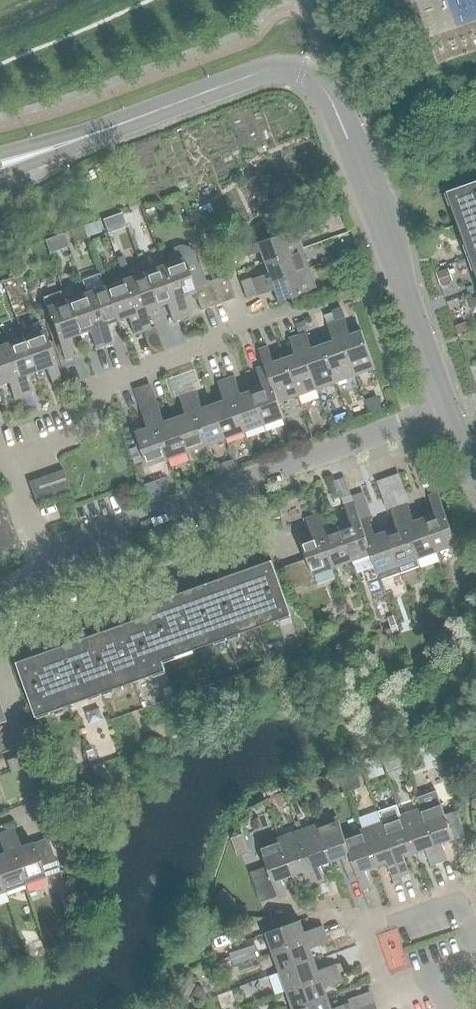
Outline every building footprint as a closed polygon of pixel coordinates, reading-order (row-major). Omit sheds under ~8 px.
[(475,254),(475,183),(448,193),(470,256),(475,254)] [(121,213),(122,216),(125,224),(144,217),(141,209),(140,207),(121,213)] [(81,230),(70,234),(72,242),(84,238),(81,230)] [(263,263),(300,250),(293,230),(240,249),(243,258),(260,252),(263,263)] [(67,246),(63,236),(62,234),(57,236),(57,238),(61,248),(67,246)] [(161,266),(180,319),(188,317),(182,297),(193,294),(192,289),(204,284),(207,283),(196,254),(195,252),(193,251),(192,249),(190,248),(188,247),(186,246),(184,246),(182,246),(180,246),(178,246),(176,247),(174,248),(173,250),(171,251),(170,253),(169,255),(169,257),(168,259),(168,261),(168,263),(161,266)] [(27,257),(24,250),(23,248),(14,251),(17,261),(27,257)] [(308,270),(300,250),(263,263),(267,273),(251,279),(251,280),(245,282),(248,291),(254,289),(308,270)] [(123,256),(116,258),(120,269),(126,267),(123,256)] [(180,319),(161,266),(142,272),(154,308),(166,304),(172,322),(180,319)] [(448,268),(435,273),(440,285),(452,281),(448,268)] [(314,289),(308,270),(254,289),(257,296),(273,290),(277,302),(314,289)] [(143,311),(154,308),(142,272),(123,279),(141,333),(150,330),(143,311)] [(21,274),(12,277),(15,285),(23,282),(21,274)] [(227,276),(216,280),(224,304),(235,300),(227,276)] [(123,279),(103,286),(116,321),(126,318),(132,336),(141,333),(123,279)] [(210,282),(207,283),(204,284),(212,308),(224,304),(216,280),(210,282)] [(192,289),(193,294),(200,312),(212,308),(204,284),(192,289)] [(103,286),(84,292),(103,347),(111,344),(104,325),(116,321),(103,286)] [(246,300),(257,296),(254,289),(248,291),(243,293),(246,300)] [(67,338),(77,335),(65,299),(64,300),(60,290),(42,297),(64,360),(73,357),(67,338)] [(103,347),(84,292),(65,299),(77,335),(88,332),(95,349),(103,347)] [(304,320),(295,324),(298,332),(307,328),(304,320)] [(344,320),(336,323),(355,376),(375,369),(362,331),(350,336),(344,320)] [(464,322),(455,326),(457,334),(467,330),(464,322)] [(333,342),(322,346),(335,383),(355,376),(336,323),(327,326),(333,342)] [(61,384),(42,330),(22,337),(34,372),(45,368),(51,387),(61,384)] [(306,334),(297,337),(316,390),(335,383),(322,346),(312,350),(306,334)] [(34,372),(22,337),(3,344),(22,398),(30,395),(23,376),(34,372)] [(294,356),(284,360),(297,397),(316,390),(297,337),(289,340),(294,356)] [(3,344),(0,345),(0,384),(7,382),(14,401),(22,398),(3,344)] [(273,363),(268,348),(259,351),(264,367),(265,367),(278,403),(280,403),(285,420),(286,420),(280,403),(297,397),(284,360),(273,363)] [(263,389),(252,392),(265,427),(285,420),(280,403),(278,403),(265,367),(264,367),(256,370),(263,389)] [(236,377),(226,381),(245,434),(265,427),(252,392),(242,396),(236,377)] [(226,441),(245,434),(226,381),(218,384),(224,402),(213,406),(226,441)] [(226,441),(213,406),(203,410),(197,391),(187,395),(206,448),(226,441)] [(206,448),(187,395),(179,397),(186,416),(175,420),(187,455),(206,448)] [(381,409),(376,396),(366,400),(371,413),(381,409)] [(187,455),(175,420),(165,424),(158,405),(149,408),(168,461),(187,455)] [(168,461),(149,408),(141,411),(148,430),(136,434),(148,468),(168,461)] [(129,449),(135,464),(141,461),(136,446),(129,449)] [(232,459),(214,466),(217,475),(235,468),(232,459)] [(62,470),(51,474),(59,497),(71,493),(62,470)] [(48,501),(59,497),(51,474),(39,478),(48,501)] [(39,478),(28,482),(37,505),(48,501),(39,478)] [(435,513),(424,517),(436,553),(457,545),(438,493),(429,496),(435,513)] [(350,523),(340,527),(352,562),(371,555),(373,554),(360,521),(361,520),(355,502),(344,507),(350,523)] [(8,515),(4,503),(0,504),(0,518),(8,515)] [(408,504),(399,507),(418,559),(436,553),(424,517),(414,521),(408,504)] [(396,527),(386,531),(399,566),(418,559),(399,507),(391,510),(396,527)] [(323,514),(314,517),(332,569),(352,562),(340,527),(329,531),(323,514)] [(12,526),(8,515),(0,518),(0,531),(12,526)] [(312,537),(301,541),(307,560),(313,576),(332,569),(314,517),(305,520),(312,537)] [(370,518),(361,520),(360,521),(373,554),(371,555),(378,574),(399,566),(386,531),(376,535),(370,518)] [(16,538),(12,526),(0,531),(0,543),(16,538)] [(20,550),(16,538),(0,543),(0,558),(20,550)] [(221,578),(208,583),(227,637),(292,614),(277,571),(273,559),(240,571),(230,545),(211,552),(221,578)] [(315,582),(313,576),(307,560),(296,564),(304,586),(315,582)] [(296,564),(284,568),(292,590),(304,586),(296,564)] [(162,660),(227,637),(208,583),(174,595),(165,569),(146,576),(156,602),(143,607),(146,615),(162,660)] [(115,626),(107,602),(86,609),(95,634),(81,639),(100,693),(166,670),(162,660),(146,615),(115,626)] [(387,618),(393,634),(398,632),(392,616),(387,618)] [(100,693),(81,639),(50,650),(40,624),(21,631),(31,657),(15,662),(35,716),(100,693)] [(92,754),(89,745),(83,747),(86,756),(92,754)] [(361,756),(367,774),(382,769),(376,751),(361,756)] [(24,766),(20,755),(6,760),(10,772),(24,766)] [(387,772),(394,769),(390,758),(383,760),(387,772)] [(352,777),(344,780),(348,791),(356,788),(352,777)] [(422,809),(441,861),(449,858),(444,843),(455,839),(455,838),(464,835),(455,810),(446,814),(438,791),(418,798),(422,809)] [(384,823),(403,874),(411,871),(406,857),(416,853),(403,816),(399,805),(380,811),(384,823)] [(441,861),(422,809),(403,816),(416,853),(427,849),(432,864),(441,861)] [(339,817),(318,824),(332,862),(342,859),(348,873),(356,870),(357,870),(345,837),(346,836),(339,817)] [(403,874),(384,823),(364,830),(377,867),(389,863),(394,877),(403,874)] [(332,862),(318,824),(300,831),(319,884),(326,881),(321,865),(332,862)] [(14,828),(5,831),(24,885),(59,872),(48,843),(34,849),(32,842),(20,847),(14,828)] [(367,870),(377,867),(364,830),(346,836),(345,837),(357,870),(356,870),(363,888),(373,885),(367,870)] [(0,854),(0,880),(4,892),(24,885),(5,831),(0,833),(0,843),(3,853),(0,854)] [(300,831),(280,837),(294,876),(304,872),(309,887),(319,884),(300,831)] [(294,876),(280,837),(258,845),(266,866),(249,872),(259,902),(276,896),(277,898),(289,894),(283,879),(294,876)] [(71,878),(68,869),(59,872),(62,880),(71,878)] [(413,878),(411,871),(403,874),(405,881),(413,878)] [(405,881),(403,874),(394,877),(396,884),(405,881)] [(317,885),(320,894),(329,891),(326,882),(317,885)] [(234,901),(223,891),(214,900),(224,911),(234,901)] [(271,951),(325,933),(322,925),(303,931),(298,919),(264,932),(271,951)] [(328,941),(325,933),(271,951),(278,971),(313,959),(309,948),(328,941)] [(45,948),(41,936),(22,942),(27,954),(45,948)] [(255,944),(228,953),(229,956),(218,960),(221,970),(259,956),(255,944)] [(6,960),(10,970),(21,965),(17,956),(6,960)] [(316,970),(313,959),(278,971),(285,990),(338,971),(335,963),(316,970)] [(341,980),(338,971),(285,990),(291,1008),(326,996),(323,986),(341,980)] [(187,1000),(195,985),(187,980),(178,995),(187,1000)] [(192,995),(201,999),(204,995),(203,989),(197,985),(192,995)] [(326,996),(291,1008),(292,1008),(350,1008),(351,1008),(348,1000),(330,1007),(326,996)]
